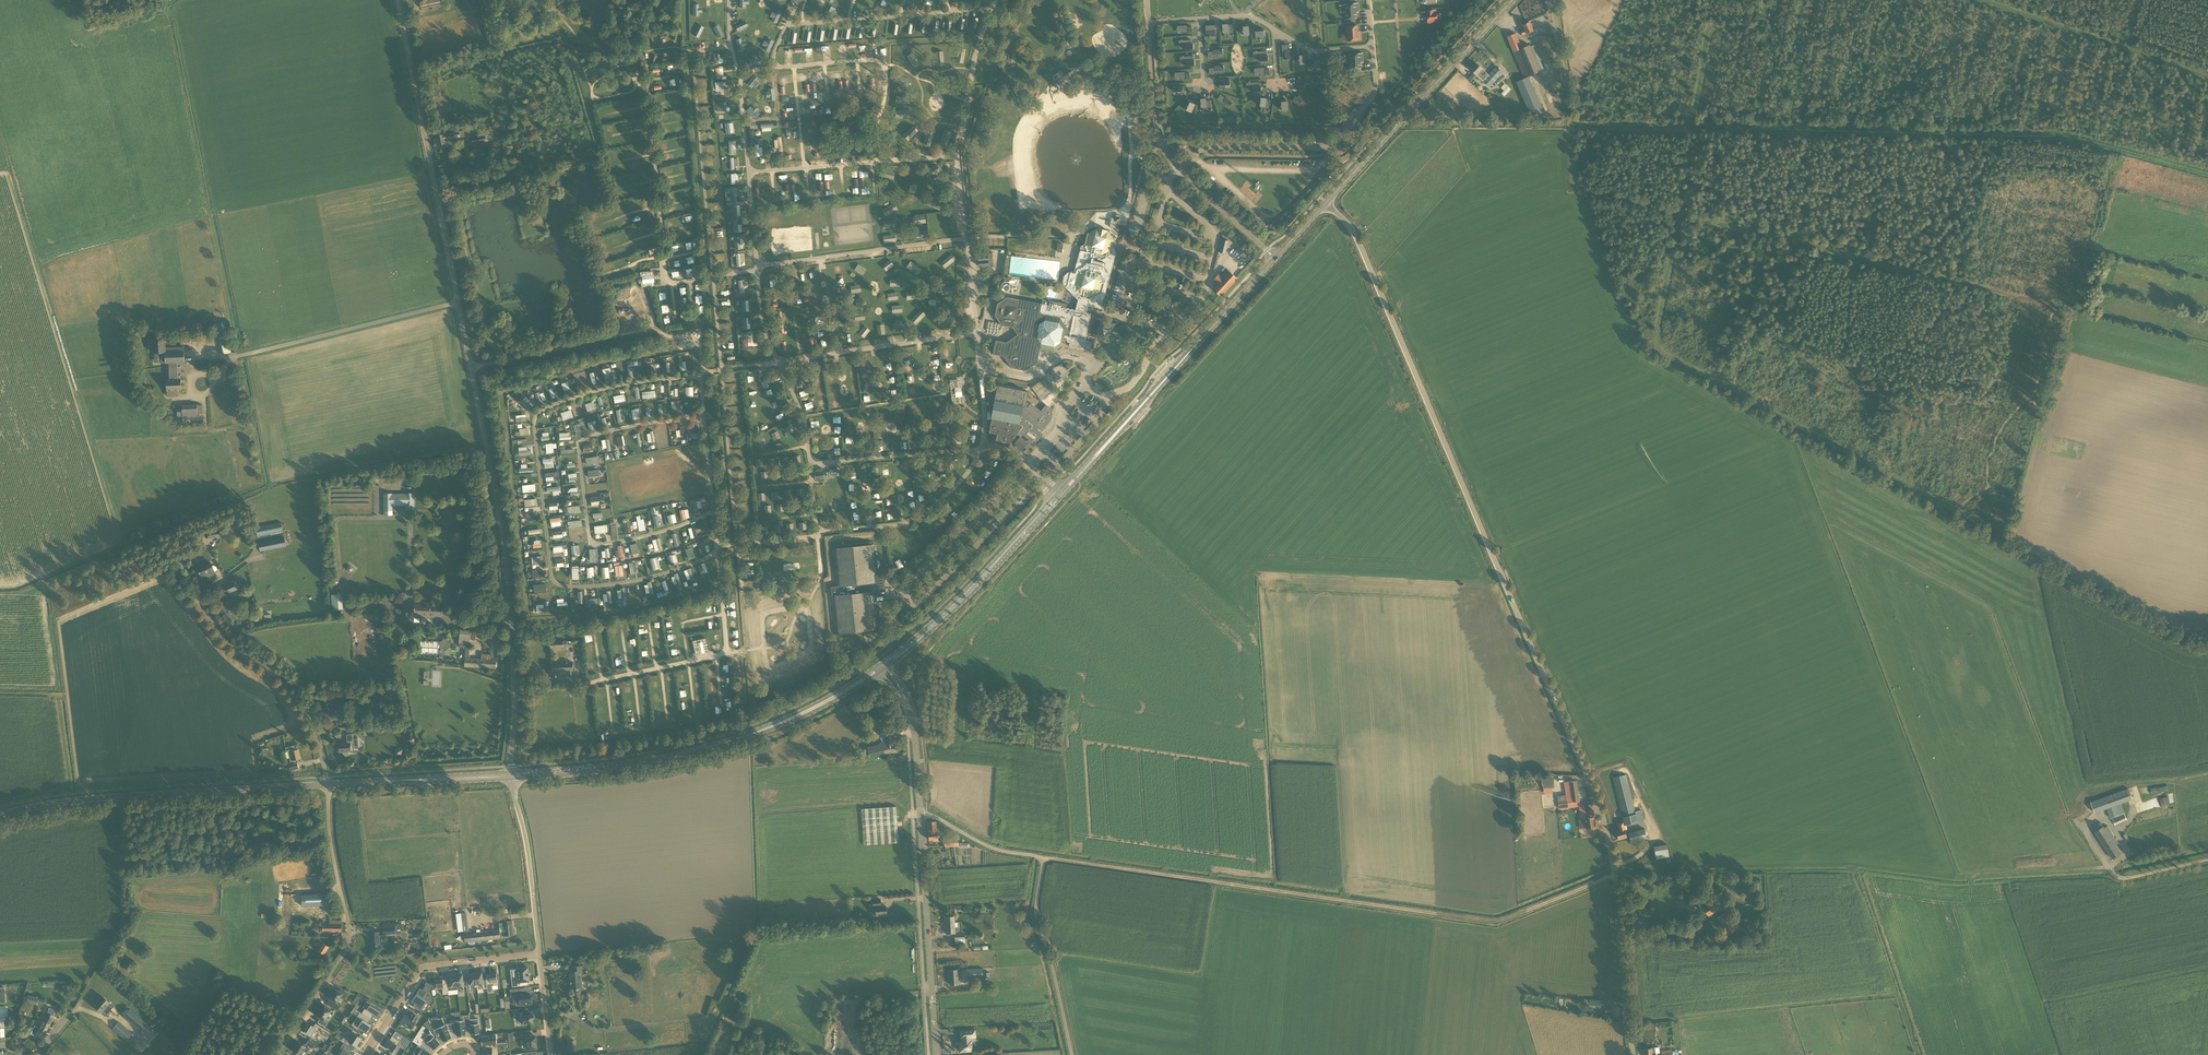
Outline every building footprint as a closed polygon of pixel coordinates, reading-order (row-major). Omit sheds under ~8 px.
[(427,8),(432,7),(433,11),(438,10),(437,5),(441,5),(440,0),(429,0),(420,2),(421,9),(427,8)] [(818,1),(817,6),(825,9),(826,3),(818,1)] [(1344,4),(1345,20),(1357,18),(1356,9),(1359,9),(1358,3),(1344,4)] [(698,13),(702,12),(701,7),(698,7),(698,4),(692,4),(693,16),(698,16),(698,13)] [(775,10),(773,13),(771,12),(768,16),(772,18),(770,21),(775,23),(781,13),(775,10)] [(1436,14),(1436,12),(1436,10),(1427,10),(1428,23),(1438,23),(1437,14),(1436,14)] [(736,31),(747,27),(745,21),(734,25),(736,31)] [(923,33),(926,22),(920,21),(918,32),(923,33)] [(1526,38),(1535,34),(1530,22),(1523,25),(1525,30),(1521,31),(1522,35),(1523,35),(1524,37),(1526,37),(1526,38)] [(718,24),(712,27),(717,38),(723,35),(718,24)] [(1227,33),(1228,39),(1233,38),(1233,36),(1234,36),(1234,35),(1233,35),(1232,25),(1228,25),(1228,24),(1222,25),(1223,33),(1227,33)] [(698,25),(693,35),(698,38),(703,27),(698,25)] [(1206,26),(1206,37),(1210,37),(1211,37),(1216,36),(1215,25),(1206,26)] [(1243,32),(1244,36),(1249,35),(1249,26),(1248,26),(1248,25),(1241,25),(1241,27),(1243,27),(1243,31),(1243,32)] [(1357,25),(1346,27),(1347,42),(1361,40),(1361,34),(1358,34),(1357,25)] [(855,37),(861,38),(863,28),(857,27),(855,37)] [(847,39),(850,29),(844,28),(842,38),(847,39)] [(829,39),(835,40),(837,30),(831,29),(829,39)] [(1255,31),(1256,40),(1259,39),(1260,40),(1261,40),(1261,39),(1265,39),(1264,29),(1260,30),(1260,31),(1255,31)] [(818,30),(816,40),(822,41),(824,31),(818,30)] [(805,31),(803,41),(809,42),(811,32),(805,31)] [(1507,37),(1525,79),(1528,77),(1541,72),(1530,45),(1522,48),(1515,33),(1507,37)] [(745,40),(741,41),(741,38),(735,39),(738,52),(745,50),(744,46),(746,46),(745,40)] [(768,52),(773,41),(767,39),(766,42),(763,40),(761,45),(764,46),(762,49),(768,52)] [(1179,46),(1185,46),(1185,50),(1194,50),(1193,44),(1191,44),(1191,40),(1182,40),(1181,40),(1179,41),(1179,46)] [(864,42),(864,44),(859,44),(859,54),(870,53),(869,42),(864,42)] [(905,52),(907,59),(916,56),(912,43),(909,44),(910,50),(905,52)] [(1285,55),(1286,60),(1287,60),(1289,60),(1288,60),(1290,59),(1290,50),(1288,50),(1288,45),(1282,45),(1283,55),(1285,55)] [(856,46),(847,47),(847,55),(856,54),(856,46)] [(1213,52),(1208,52),(1208,58),(1218,57),(1218,54),(1223,54),(1223,52),(1223,51),(1222,49),(1213,50),(1213,52)] [(1256,52),(1253,52),(1253,57),(1260,57),(1260,61),(1268,61),(1268,55),(1267,55),(1267,51),(1257,52),(1257,51),(1256,51),(1256,52)] [(782,63),(782,60),(790,59),(790,52),(778,53),(778,63),(782,63)] [(1002,62),(1011,63),(1011,52),(1003,52),(1002,62)] [(713,53),(713,64),(722,63),(722,57),(719,58),(719,53),(713,53)] [(1297,54),(1297,56),(1299,56),(1299,59),(1299,61),(1300,61),(1300,65),(1305,64),(1305,55),(1304,55),(1304,53),(1297,54)] [(1348,54),(1350,70),(1361,69),(1360,60),(1363,59),(1363,53),(1348,54)] [(1194,61),(1193,56),(1184,57),(1183,56),(1182,56),(1182,57),(1180,57),(1180,62),(1186,62),(1186,66),(1195,66),(1194,61)] [(1314,66),(1314,70),(1320,69),(1319,60),(1319,59),(1311,59),(1311,61),(1314,61),(1314,65),(1313,65),(1313,66),(1314,66)] [(1489,75),(1485,71),(1477,64),(1471,70),(1476,75),(1490,87),(1493,84),(1496,87),(1504,79),(1500,76),(1503,72),(1497,66),(1489,75)] [(1224,66),(1214,66),(1215,68),(1209,68),(1209,74),(1219,73),(1219,71),(1224,70),(1224,69),(1224,68),(1224,67),(1224,66)] [(720,75),(723,75),(722,67),(713,68),(714,79),(720,78),(720,75)] [(844,70),(844,74),(842,74),(842,79),(854,79),(854,74),(852,74),(852,71),(844,70)] [(1296,81),(1297,87),(1305,86),(1305,81),(1311,81),(1310,76),(1308,76),(1308,75),(1307,75),(1307,76),(1298,77),(1298,81),(1296,81)] [(1528,77),(1525,79),(1516,82),(1531,118),(1544,113),(1528,77)] [(1221,81),(1219,81),(1219,88),(1221,88),(1221,86),(1225,85),(1225,86),(1226,86),(1226,85),(1230,85),(1230,80),(1221,80),(1221,81)] [(726,85),(725,81),(714,82),(715,91),(722,90),(722,85),(726,85)] [(1249,83),(1246,83),(1247,88),(1253,88),(1253,92),(1261,92),(1261,86),(1260,87),(1260,82),(1250,83),(1250,82),(1249,82),(1249,83)] [(1183,86),(1174,87),(1174,92),(1178,92),(1178,93),(1179,93),(1179,92),(1183,92),(1183,94),(1185,94),(1185,87),(1183,87),(1183,86)] [(800,90),(803,102),(809,101),(808,96),(812,95),(811,91),(808,92),(807,89),(800,90)] [(772,96),(768,96),(768,103),(777,103),(776,90),(772,91),(772,96)] [(1307,98),(1299,94),(1297,98),(1295,97),(1292,101),(1300,106),(1302,102),(1307,105),(1310,100),(1308,99),(1308,98),(1307,98)] [(1221,95),(1217,99),(1225,105),(1226,103),(1230,106),(1231,105),(1232,105),(1233,105),(1232,104),(1233,103),(1226,97),(1225,98),(1221,95)] [(1266,99),(1261,98),(1260,106),(1264,107),(1263,113),(1269,114),(1269,111),(1270,111),(1270,110),(1269,110),(1271,100),(1266,100),(1266,99)] [(1206,99),(1200,99),(1201,108),(1206,107),(1206,113),(1211,113),(1211,110),(1212,110),(1212,109),(1211,109),(1210,101),(1206,101),(1206,99)] [(1188,107),(1186,111),(1192,113),(1195,104),(1194,104),(1195,103),(1188,100),(1188,102),(1190,103),(1188,106),(1187,107),(1188,107)] [(1286,100),(1279,100),(1279,102),(1281,102),(1282,106),(1281,106),(1281,107),(1282,107),(1282,111),(1288,110),(1287,101),(1286,102),(1286,100)] [(808,103),(809,105),(803,107),(805,114),(815,111),(813,101),(808,103)] [(769,112),(761,112),(761,116),(759,116),(759,120),(772,120),(772,115),(769,115),(769,112)] [(733,134),(732,122),(724,123),(724,134),(733,134)] [(760,124),(761,131),(771,131),(770,128),(773,127),(773,123),(760,124)] [(438,145),(446,144),(445,140),(460,137),(459,131),(436,136),(438,145)] [(472,144),(486,142),(484,135),(471,137),(472,144)] [(774,149),(771,149),(771,153),(782,152),(781,137),(776,137),(776,139),(773,139),(774,149)] [(925,177),(938,173),(936,166),(923,169),(925,177)] [(879,177),(893,179),(894,172),(880,170),(879,177)] [(643,172),(645,180),(652,179),(650,171),(643,172)] [(928,197),(925,204),(937,209),(940,202),(928,197)] [(894,203),(881,208),(883,215),(897,210),(894,203)] [(732,205),(732,217),(740,216),(739,205),(732,205)] [(925,223),(925,216),(912,216),(912,224),(925,223)] [(1121,218),(1120,217),(1116,216),(1115,217),(1115,218),(1112,217),(1110,227),(1117,229),(1118,223),(1119,223),(1120,222),(1121,218)] [(893,219),(881,221),(882,228),(894,226),(893,219)] [(1087,312),(1089,306),(1092,307),(1102,309),(1103,304),(1104,298),(1106,291),(1108,284),(1115,258),(1116,252),(1113,245),(1114,240),(1108,231),(1098,228),(1088,234),(1085,244),(1081,246),(1075,272),(1073,271),(1068,273),(1064,276),(1063,281),(1064,286),(1070,291),(1078,299),(1077,305),(1085,307),(1078,340),(1077,347),(1078,346),(1079,348),(1081,348),(1082,347),(1085,348),(1086,349),(1088,350),(1090,349),(1090,347),(1089,345),(1089,343),(1089,342),(1088,341),(1086,340),(1087,335),(1088,335),(1087,335),(1087,332),(1088,330),(1088,329),(1089,329),(1089,327),(1089,326),(1089,325),(1090,324),(1090,323),(1089,322),(1090,321),(1090,320),(1091,319),(1090,318),(1091,314),(1091,313),(1087,312)] [(925,237),(924,230),(912,231),(913,238),(925,237)] [(895,234),(882,235),(882,242),(895,242),(895,234)] [(1224,253),(1228,241),(1221,239),(1218,251),(1224,253)] [(1244,259),(1249,254),(1239,245),(1234,250),(1244,259)] [(736,266),(744,265),(744,261),(740,261),(739,253),(735,253),(736,266)] [(951,253),(939,262),(944,268),(955,260),(951,253)] [(993,267),(992,253),(980,254),(980,256),(978,257),(978,261),(981,261),(981,268),(986,268),(987,278),(994,278),(993,270),(992,270),(992,267),(993,267)] [(880,265),(885,271),(893,265),(889,259),(880,265)] [(909,261),(905,267),(918,276),(922,269),(909,261)] [(853,270),(862,275),(866,268),(857,263),(853,270)] [(1237,277),(1234,275),(1231,272),(1227,269),(1221,275),(1219,274),(1214,279),(1219,284),(1213,289),(1221,297),(1238,279),(1237,277)] [(640,277),(638,277),(639,284),(641,283),(641,288),(654,287),(654,282),(654,275),(653,275),(653,271),(640,272),(640,277)] [(888,279),(889,286),(899,286),(899,278),(888,279)] [(743,288),(747,288),(747,284),(742,284),(742,280),(737,280),(738,292),(743,291),(743,288)] [(859,285),(850,285),(850,293),(860,292),(859,285)] [(886,293),(887,301),(897,299),(896,292),(886,293)] [(854,299),(856,306),(866,303),(864,296),(854,299)] [(1025,309),(1040,312),(1042,304),(1019,299),(1007,297),(997,304),(995,316),(999,323),(1001,326),(1003,326),(1012,328),(1023,320),(1025,309)] [(741,300),(741,312),(749,311),(748,300),(741,300)] [(1063,308),(1042,304),(1040,312),(1066,317),(1064,326),(1067,326),(1066,329),(1069,329),(1068,338),(1068,339),(1067,341),(1068,342),(1070,343),(1071,342),(1071,343),(1071,345),(1072,346),(1077,347),(1078,340),(1085,307),(1077,305),(1076,310),(1074,310),(1074,309),(1072,309),(1071,309),(1070,309),(1070,308),(1068,308),(1067,308),(1066,308),(1065,307),(1064,307),(1063,308)] [(945,314),(954,319),(957,313),(948,308),(945,314)] [(910,319),(916,324),(925,314),(919,309),(910,319)] [(1023,320),(1012,328),(1017,335),(1032,338),(1038,347),(1040,349),(1054,351),(1058,349),(1058,350),(1062,347),(1061,346),(1065,343),(1066,339),(1068,339),(1068,338),(1069,329),(1066,329),(1067,326),(1064,326),(1066,317),(1040,312),(1025,309),(1023,320)] [(853,313),(854,321),(864,319),(863,312),(853,313)] [(670,315),(662,317),(664,324),(672,321),(670,315)] [(751,322),(751,319),(747,319),(747,317),(741,317),(741,329),(750,329),(749,322),(751,322)] [(896,319),(891,325),(900,332),(904,326),(896,319)] [(877,335),(884,334),(883,324),(876,325),(877,335)] [(864,338),(869,330),(863,325),(857,333),(864,338)] [(742,333),(742,346),(751,346),(750,338),(746,338),(746,332),(742,333)] [(1025,371),(1037,363),(1038,347),(1032,338),(1017,335),(1006,342),(995,340),(992,354),(1003,356),(1011,368),(1025,371)] [(166,348),(165,340),(153,341),(153,353),(159,353),(160,363),(166,363),(180,362),(185,362),(184,347),(166,348)] [(229,340),(228,340),(221,341),(220,341),(223,354),(231,353),(229,340)] [(752,351),(744,351),(744,361),(753,360),(752,351)] [(179,391),(181,390),(180,362),(166,363),(167,391),(168,391),(171,390),(171,396),(179,396),(179,391)] [(669,372),(669,362),(661,362),(662,373),(669,372)] [(638,365),(631,366),(632,376),(639,375),(638,365)] [(609,368),(602,369),(604,381),(611,380),(609,368)] [(590,386),(597,385),(596,373),(588,374),(590,386)] [(581,376),(574,378),(577,389),(584,387),(581,376)] [(566,377),(560,379),(563,394),(569,392),(566,377)] [(952,404),(962,403),(960,380),(950,382),(952,404)] [(1014,445),(1021,451),(1026,445),(1025,444),(1026,442),(1031,446),(1034,446),(1041,436),(1041,433),(1040,432),(1041,430),(1042,430),(1051,419),(1053,410),(1046,405),(1041,411),(1031,403),(1030,403),(1026,402),(1028,392),(997,386),(991,418),(989,432),(997,433),(996,440),(1011,443),(1012,436),(1015,437),(1016,435),(1020,437),(1014,445)] [(684,397),(693,396),(692,387),(684,387),(684,397)] [(552,388),(548,389),(551,398),(557,397),(557,394),(554,395),(552,388)] [(1032,393),(1042,398),(1044,394),(1034,389),(1032,393)] [(537,403),(546,399),(543,392),(539,393),(538,392),(534,393),(537,403)] [(612,396),(614,403),(625,401),(623,394),(612,396)] [(527,403),(529,401),(524,396),(518,402),(527,410),(531,406),(527,403)] [(604,398),(601,399),(600,396),(596,397),(598,405),(606,403),(604,398)] [(817,401),(819,408),(827,406),(826,399),(817,401)] [(584,404),(587,411),(595,408),(592,401),(584,404)] [(806,412),(815,409),(814,405),(810,406),(809,403),(804,405),(806,412)] [(197,405),(197,404),(182,405),(182,409),(183,417),(183,419),(198,418),(197,414),(203,414),(203,411),(202,405),(197,405)] [(566,405),(568,410),(560,412),(562,420),(573,417),(570,404),(566,405)] [(638,408),(630,410),(632,420),(640,418),(638,408)] [(620,409),(616,410),(617,421),(624,421),(624,415),(620,416),(620,409)] [(610,424),(609,421),(606,422),(605,416),(607,415),(607,412),(600,414),(602,426),(610,424)] [(575,436),(583,433),(580,421),(576,423),(575,420),(570,421),(575,436)] [(589,431),(594,430),(593,424),(596,423),(595,420),(587,422),(589,431)] [(755,425),(758,433),(763,430),(760,423),(755,425)] [(784,427),(787,434),(793,431),(790,424),(784,427)] [(686,427),(687,434),(698,433),(697,425),(686,427)] [(660,436),(656,436),(657,440),(669,439),(668,431),(660,432),(660,436)] [(777,431),(771,433),(774,440),(780,437),(777,431)] [(548,432),(541,433),(541,436),(540,436),(540,440),(548,440),(548,432)] [(632,434),(633,442),(636,441),(637,445),(641,445),(640,433),(632,434)] [(617,447),(625,445),(623,435),(615,437),(617,447)] [(760,447),(767,444),(763,437),(757,440),(760,447)] [(545,443),(545,453),(553,453),(553,448),(556,448),(556,443),(545,443)] [(815,457),(818,456),(818,454),(823,453),(822,448),(814,449),(815,457)] [(996,455),(993,460),(1000,464),(1003,459),(996,455)] [(585,464),(598,464),(597,456),(585,457),(585,464)] [(543,459),(543,467),(553,467),(552,458),(543,459)] [(824,481),(823,469),(817,469),(815,472),(815,479),(818,481),(824,481)] [(990,477),(994,473),(990,469),(986,473),(990,477)] [(554,479),(554,476),(557,476),(557,471),(544,473),(544,477),(549,477),(549,480),(554,479)] [(576,473),(567,474),(568,482),(577,481),(576,473)] [(981,488),(985,484),(980,479),(976,483),(981,488)] [(521,485),(522,493),(535,491),(534,483),(521,485)] [(577,487),(569,488),(570,496),(578,496),(577,487)] [(967,490),(963,494),(970,500),(974,496),(967,490)] [(414,511),(414,493),(383,493),(384,511),(393,511),(392,506),(405,506),(405,511),(414,511)] [(598,501),(601,501),(600,496),(589,498),(590,505),(598,504),(598,501)] [(524,507),(537,505),(536,498),(523,500),(524,507)] [(701,509),(702,511),(708,509),(706,500),(699,502),(700,509),(701,509)] [(697,503),(691,505),(694,514),(699,513),(697,503)] [(567,506),(567,513),(579,512),(579,505),(567,506)] [(955,505),(950,510),(954,515),(959,510),(955,505)] [(678,510),(680,520),(689,518),(687,509),(678,510)] [(527,521),(537,520),(537,512),(525,513),(525,518),(527,518),(527,521)] [(947,523),(951,519),(944,513),(941,516),(947,523)] [(658,514),(651,516),(654,528),(660,527),(658,514)] [(666,516),(668,524),(676,522),(674,514),(666,516)] [(645,530),(643,519),(640,519),(639,515),(635,516),(638,531),(645,530)] [(550,527),(561,526),(561,529),(565,528),(564,517),(549,518),(550,527)] [(568,528),(582,526),(581,519),(567,522),(568,528)] [(930,527),(937,533),(942,527),(936,521),(930,527)] [(257,537),(283,532),(281,522),(255,527),(257,537)] [(593,525),(593,533),(607,533),(606,525),(593,525)] [(690,538),(697,537),(694,527),(687,528),(690,538)] [(220,537),(219,530),(208,532),(210,539),(220,537)] [(928,541),(932,536),(926,531),(922,535),(928,541)] [(662,548),(669,546),(667,535),(660,536),(662,548)] [(260,552),(286,547),(284,537),(258,542),(260,552)] [(895,537),(887,540),(888,545),(897,542),(895,537)] [(918,538),(912,541),(917,549),(922,546),(918,538)] [(631,555),(638,553),(636,543),(629,545),(631,555)] [(709,551),(707,545),(704,545),(704,543),(698,544),(700,553),(709,551)] [(579,545),(570,545),(571,553),(579,553),(579,545)] [(615,557),(622,556),(622,545),(616,546),(616,551),(614,551),(615,557)] [(875,574),(872,545),(831,549),(835,586),(830,587),(831,596),(830,596),(834,634),(874,630),(871,595),(880,594),(881,595),(885,595),(886,591),(886,589),(885,587),(883,573),(877,573),(878,574),(875,574)] [(890,556),(899,554),(897,547),(889,549),(890,556)] [(685,549),(687,558),(693,556),(691,548),(685,549)] [(543,556),(531,556),(531,564),(543,563),(543,556)] [(555,559),(555,568),(557,568),(557,570),(559,570),(559,567),(564,567),(564,559),(555,559)] [(214,575),(215,573),(214,571),(210,562),(197,568),(201,577),(206,575),(207,577),(210,577),(214,575)] [(634,574),(634,572),(637,571),(635,563),(632,563),(632,562),(627,563),(630,574),(634,574)] [(701,574),(707,572),(703,562),(697,565),(701,574)] [(614,566),(614,577),(622,576),(622,565),(614,566)] [(686,580),(689,579),(690,581),(694,580),(689,568),(682,570),(686,580)] [(676,586),(681,585),(677,572),(672,574),(676,586)] [(646,595),(654,593),(651,581),(646,582),(647,584),(643,585),(646,595)] [(226,586),(229,593),(232,592),(237,589),(236,585),(234,582),(226,586)] [(632,599),(641,597),(639,589),(630,591),(632,599)] [(618,600),(628,598),(626,591),(616,594),(618,600)] [(332,610),(343,609),(341,593),(330,594),(332,610)] [(598,596),(599,604),(606,603),(607,609),(614,608),(614,602),(610,603),(609,595),(598,596)] [(597,598),(586,599),(587,606),(597,605),(597,598)] [(443,611),(443,607),(430,606),(430,603),(415,602),(414,610),(414,617),(430,618),(441,619),(442,615),(442,611),(443,611)] [(231,611),(226,605),(219,611),(230,624),(237,618),(239,616),(233,609),(231,611)] [(681,619),(678,611),(672,612),(675,621),(681,619)] [(496,668),(496,660),(492,660),(492,655),(481,654),(481,659),(469,659),(470,640),(475,640),(476,631),(471,631),(471,630),(458,629),(457,637),(459,637),(459,647),(465,648),(464,666),(496,668)] [(706,638),(692,641),(695,654),(709,652),(706,638)] [(442,640),(441,641),(419,640),(418,653),(444,655),(444,646),(445,645),(446,644),(447,644),(447,643),(448,643),(448,642),(448,641),(447,640),(447,639),(446,639),(445,639),(444,639),(443,639),(442,640)] [(567,649),(567,641),(563,641),(550,642),(550,648),(563,647),(563,649),(567,649)] [(567,663),(567,660),(562,660),(562,663),(551,663),(552,672),(573,671),(573,663),(567,663)] [(333,709),(327,695),(317,700),(323,713),(327,712),(330,717),(339,713),(337,707),(333,709)] [(354,751),(354,748),(358,748),(357,738),(353,739),(353,734),(346,734),(347,743),(338,744),(338,745),(337,745),(337,749),(339,749),(339,752),(343,752),(344,753),(349,753),(348,751),(354,751)] [(885,735),(886,745),(886,749),(886,753),(896,752),(896,744),(893,745),(892,735),(885,735)] [(296,763),(296,760),(300,759),(298,749),(295,750),(294,746),(285,747),(286,752),(288,751),(291,764),(289,765),(290,770),(299,768),(297,763),(296,763)] [(1636,812),(1626,775),(1618,776),(1613,778),(1623,819),(1624,821),(1617,823),(1619,830),(1619,831),(1616,832),(1618,839),(1627,837),(1625,826),(1626,826),(1626,825),(1644,821),(1641,811),(1636,812)] [(1554,778),(1541,779),(1542,786),(1543,786),(1543,790),(1552,789),(1554,788),(1554,784),(1554,778)] [(1559,808),(1575,806),(1580,805),(1577,781),(1571,782),(1564,783),(1567,803),(1559,804),(1559,808)] [(2125,813),(2121,803),(2133,799),(2129,789),(2091,802),(2095,813),(2107,808),(2111,819),(2112,818),(2115,825),(2127,820),(2124,814),(2125,813)] [(2161,799),(2163,805),(2174,801),(2171,795),(2161,799)] [(1585,818),(1586,828),(1596,826),(1592,804),(1585,805),(1587,818),(1585,818)] [(863,845),(893,843),(899,843),(896,806),(861,809),(863,845)] [(928,831),(937,830),(936,821),(927,822),(928,831)] [(2093,828),(2096,833),(2104,828),(2103,826),(2101,823),(2097,825),(2093,828)] [(2107,826),(2104,828),(2096,833),(2113,859),(2121,853),(2116,846),(2119,844),(2107,826)] [(1631,843),(1647,839),(1644,829),(1629,833),(1631,843)] [(938,841),(937,830),(928,831),(929,840),(933,839),(933,841),(938,841)] [(1656,859),(1669,857),(1667,844),(1654,846),(1656,859)] [(1708,895),(1720,887),(1718,885),(1706,893),(1708,895)] [(326,894),(302,894),(302,905),(327,905),(326,894)] [(880,899),(872,900),(873,907),(875,907),(875,911),(876,915),(886,915),(886,905),(881,906),(880,899)] [(1708,916),(1719,908),(1714,901),(1704,909),(1708,916)] [(316,909),(316,918),(326,918),(326,908),(316,909)] [(314,909),(296,911),(297,919),(315,918),(314,909)] [(466,913),(461,913),(456,914),(458,932),(463,931),(464,931),(468,931),(466,913)] [(1730,923),(1723,913),(1717,918),(1729,934),(1731,932),(1739,926),(1734,920),(1730,923)] [(954,927),(954,916),(945,917),(945,923),(946,923),(947,933),(954,933),(954,932),(958,932),(959,931),(959,928),(958,927),(954,927)] [(323,932),(336,932),(342,932),(341,921),(329,921),(330,924),(323,924),(323,932)] [(509,938),(509,935),(515,934),(515,929),(513,929),(512,921),(503,922),(504,932),(500,932),(499,930),(464,934),(465,942),(500,939),(500,935),(504,935),(505,938),(509,938)] [(371,946),(380,946),(380,937),(383,937),(383,935),(396,934),(396,933),(400,932),(399,923),(382,924),(383,932),(370,932),(371,946)] [(329,946),(323,943),(322,945),(321,945),(321,944),(317,941),(315,945),(319,948),(320,947),(320,948),(319,951),(324,954),(329,946)] [(313,956),(316,953),(308,948),(305,951),(313,956)] [(570,988),(582,987),(581,972),(582,972),(581,966),(572,967),(573,971),(569,972),(571,981),(569,982),(570,988)] [(976,978),(976,972),(983,972),(983,968),(962,970),(962,972),(957,973),(957,970),(948,970),(948,977),(950,977),(950,985),(958,984),(958,977),(962,976),(962,979),(976,978)] [(515,989),(523,988),(523,984),(532,983),(530,969),(529,970),(528,969),(525,969),(525,970),(519,971),(517,971),(518,982),(514,982),(515,989)] [(486,979),(487,989),(488,992),(493,992),(492,985),(498,985),(498,984),(499,984),(498,979),(497,979),(496,970),(491,971),(491,973),(485,973),(486,979)] [(479,971),(475,972),(477,987),(483,987),(483,989),(487,989),(486,979),(483,980),(482,972),(479,972),(479,971)] [(470,981),(467,981),(468,990),(472,990),(472,988),(477,987),(475,972),(472,972),(472,973),(469,973),(470,981)] [(460,973),(456,974),(457,988),(463,988),(464,991),(468,990),(467,981),(463,982),(462,974),(460,974),(460,973)] [(451,983),(447,983),(448,991),(458,989),(457,988),(456,974),(452,974),(452,975),(450,976),(451,983)] [(441,977),(436,977),(437,989),(442,988),(443,995),(449,994),(447,979),(441,980),(441,977)] [(416,994),(411,1002),(415,1004),(414,1006),(415,1006),(414,1007),(419,1010),(419,1009),(420,1010),(425,1002),(435,1008),(432,989),(425,985),(422,990),(420,988),(417,993),(417,994),(417,995),(416,994)] [(330,998),(337,1003),(337,1002),(344,991),(340,988),(339,991),(336,989),(333,994),(332,993),(329,998),(330,998)] [(520,1005),(532,1004),(531,997),(531,998),(530,994),(524,995),(523,988),(515,989),(510,989),(511,997),(515,996),(515,998),(519,997),(520,1005)] [(24,996),(23,1000),(27,1002),(28,1000),(34,1002),(36,994),(29,992),(28,997),(24,996)] [(94,1006),(101,1012),(106,1007),(110,1010),(113,1006),(110,1003),(102,996),(97,1002),(98,1002),(94,1006)] [(330,998),(327,1003),(338,1010),(341,1004),(337,1002),(337,1003),(330,998)] [(362,1014),(371,1020),(375,1015),(377,1017),(381,1012),(374,1007),(375,1006),(371,1004),(367,1009),(366,1008),(362,1014)] [(331,1010),(324,1005),(322,1009),(319,1012),(317,1016),(320,1018),(318,1022),(325,1027),(328,1022),(325,1020),(331,1010)] [(1619,1015),(1618,1006),(1602,1008),(1602,1011),(1606,1011),(1606,1013),(1611,1012),(1611,1016),(1619,1015)] [(140,1031),(147,1024),(130,1009),(123,1016),(140,1031)] [(53,1015),(54,1013),(48,1010),(47,1013),(46,1012),(42,1022),(39,1027),(38,1027),(34,1025),(33,1028),(30,1026),(29,1030),(31,1031),(30,1033),(39,1037),(39,1036),(43,1038),(46,1032),(46,1031),(53,1016),(53,1015)] [(533,1019),(533,1015),(523,1016),(522,1012),(516,1013),(516,1020),(521,1019),(521,1023),(523,1023),(523,1024),(528,1024),(527,1023),(533,1022),(532,1019),(533,1019)] [(352,1025),(358,1029),(359,1028),(367,1033),(371,1026),(369,1024),(371,1020),(362,1014),(360,1013),(352,1025)] [(412,1013),(410,1017),(405,1014),(403,1016),(403,1015),(401,1019),(400,1021),(407,1025),(406,1026),(414,1032),(418,1027),(414,1024),(419,1017),(412,1013)] [(466,1022),(463,1022),(464,1029),(467,1029),(468,1035),(477,1034),(475,1019),(466,1020),(466,1022)] [(464,1029),(463,1022),(463,1020),(454,1021),(454,1023),(450,1023),(451,1031),(455,1030),(455,1036),(464,1035),(464,1029)] [(126,1041),(131,1034),(118,1022),(112,1029),(126,1041)] [(332,1034),(318,1025),(315,1029),(314,1028),(312,1030),(311,1030),(308,1035),(313,1039),(314,1038),(318,1041),(322,1036),(328,1040),(332,1034)] [(437,1028),(433,1030),(437,1038),(441,1036),(444,1042),(452,1038),(445,1025),(437,1028)] [(420,1029),(412,1041),(420,1046),(423,1043),(421,1042),(418,1040),(420,1037),(424,1032),(423,1031),(420,1029)] [(959,1052),(971,1051),(971,1041),(970,1041),(970,1037),(975,1037),(975,1029),(960,1030),(960,1038),(962,1038),(962,1041),(959,1041),(959,1052)] [(388,1039),(384,1046),(388,1048),(387,1049),(392,1052),(398,1043),(405,1047),(410,1040),(397,1031),(392,1039),(391,1040),(388,1039)] [(354,1033),(351,1038),(345,1037),(342,1041),(349,1046),(351,1042),(357,1046),(358,1045),(358,1046),(361,1042),(360,1042),(362,1038),(354,1033)] [(425,1040),(430,1045),(433,1050),(440,1044),(431,1033),(424,1038),(425,1040)] [(527,1049),(537,1048),(536,1037),(532,1037),(532,1033),(522,1034),(523,1040),(526,1040),(527,1049)] [(488,1045),(488,1048),(496,1048),(495,1044),(497,1044),(496,1035),(481,1037),(482,1046),(488,1045)] [(292,1051),(298,1054),(299,1054),(304,1048),(308,1050),(310,1047),(312,1048),(314,1044),(307,1040),(305,1043),(304,1042),(302,1045),(298,1042),(292,1051)] [(567,1040),(567,1050),(574,1050),(575,1040),(567,1040)] [(348,1054),(350,1051),(347,1049),(348,1046),(345,1044),(344,1047),(345,1048),(340,1054),(350,1054),(348,1054)] [(414,1054),(429,1054),(430,1054),(418,1045),(413,1053),(415,1054),(414,1054)] [(788,1053),(773,1047),(770,1054),(787,1054),(788,1053)]
